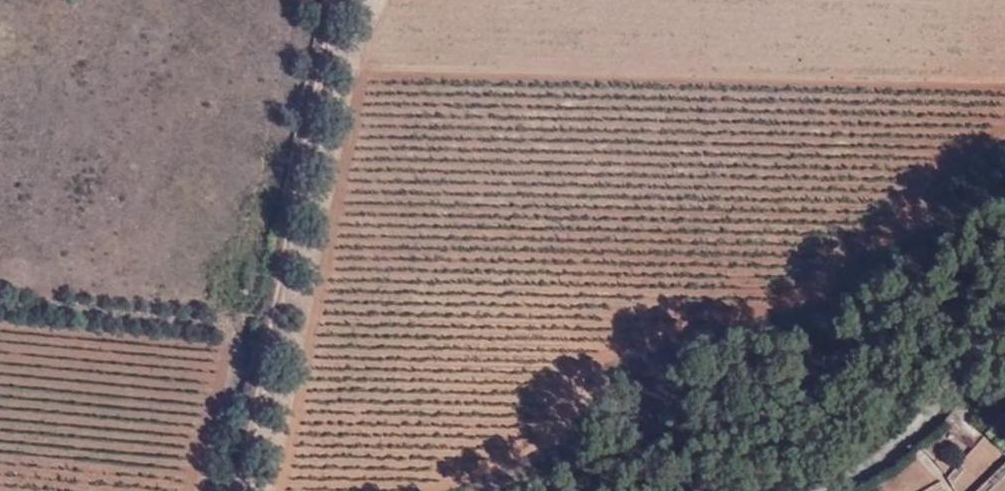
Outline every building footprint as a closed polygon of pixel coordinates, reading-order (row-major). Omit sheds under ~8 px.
[(939,483),(924,490),(970,490),(996,477),(980,447),(947,466),(934,443),(921,450),(939,483)]
